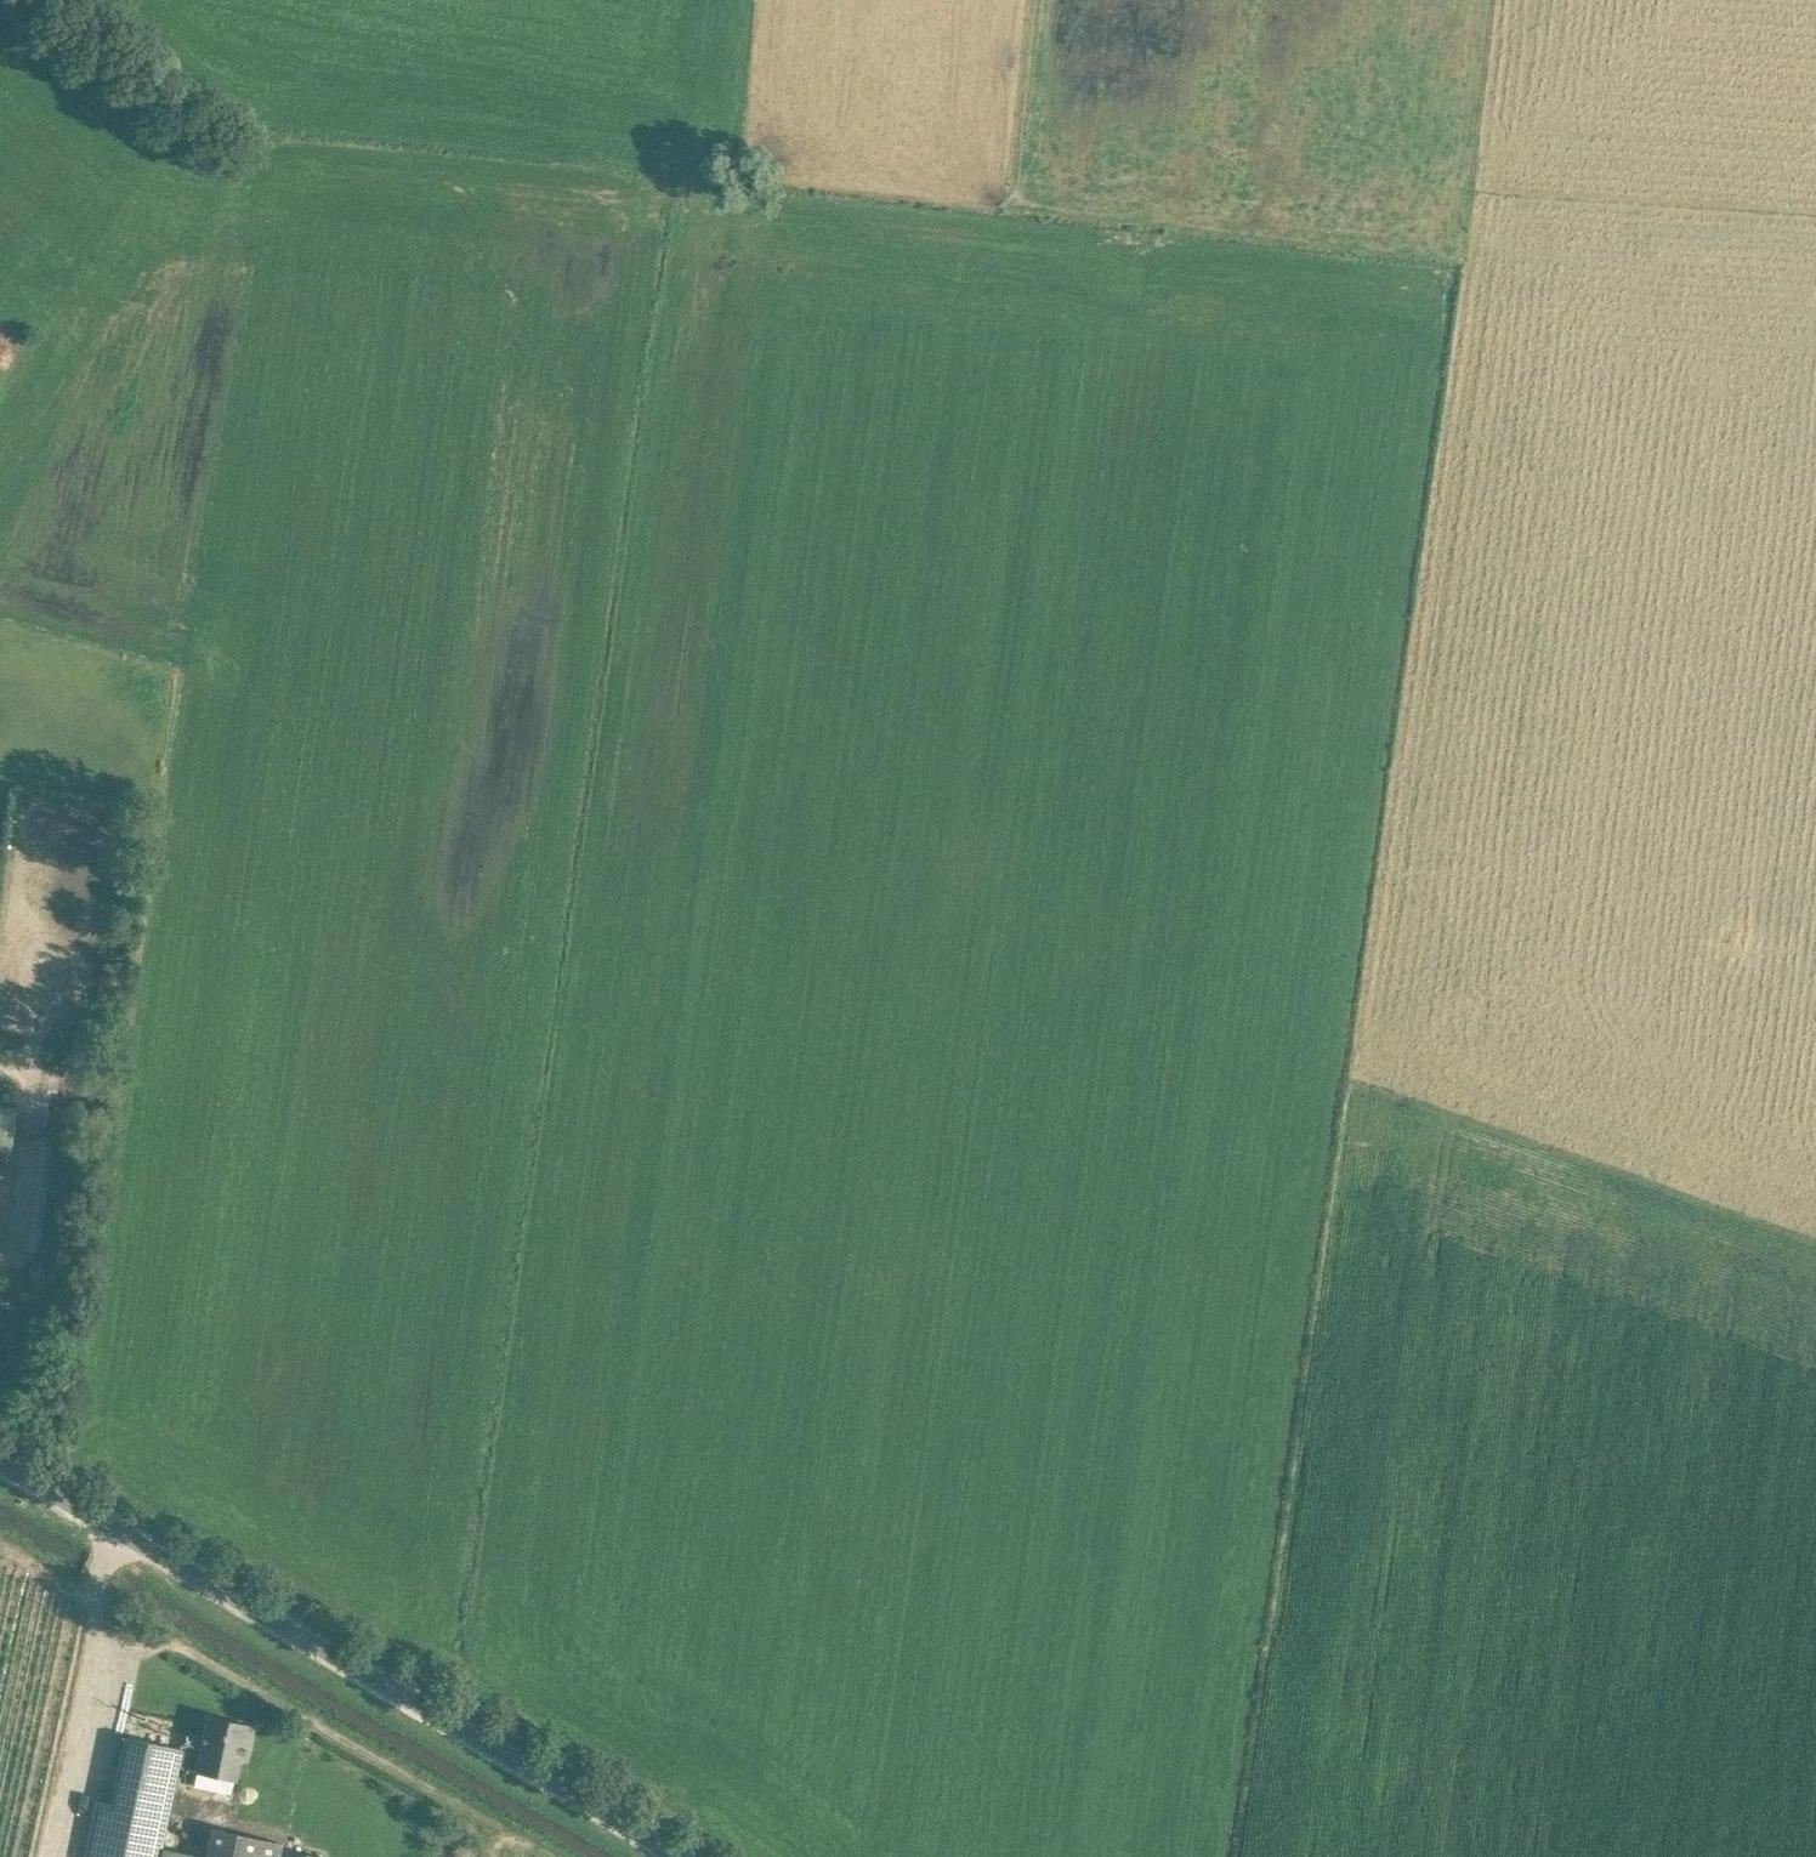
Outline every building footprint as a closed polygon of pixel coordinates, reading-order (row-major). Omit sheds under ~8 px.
[(40,1239),(64,1242),(77,1138),(53,1135),(40,1239)] [(97,1801),(85,1856),(159,1856),(178,1767),(196,1771),(196,1772),(235,1780),(240,1759),(246,1760),(253,1727),(207,1717),(200,1754),(182,1750),(182,1749),(125,1737),(111,1804),(97,1801)] [(212,1830),(206,1856),(280,1856),(282,1845),(212,1830)]
